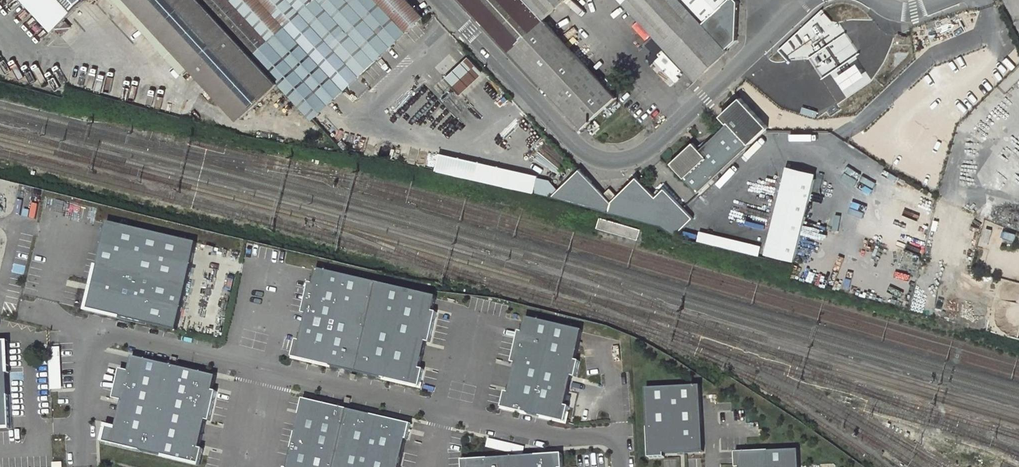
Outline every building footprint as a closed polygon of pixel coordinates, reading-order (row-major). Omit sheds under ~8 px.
[(85,0),(31,0),(57,27),(85,0)] [(183,71),(192,63),(210,82),(206,85),(215,94),(218,91),(242,116),(279,82),(204,0),(116,0),(183,71)] [(408,0),(204,0),(279,82),(281,81),(314,117),(423,16),(408,0)] [(578,127),(613,95),(542,18),(525,0),(461,0),(578,127)] [(542,18),(562,0),(525,0),(542,18)] [(695,81),(727,52),(725,50),(679,0),(621,0),(695,81)] [(725,50),(735,43),(737,1),(736,0),(679,0),(725,50)] [(445,79),(460,95),(485,73),(469,57),(445,79)] [(817,100),(852,131),(875,105),(869,100),(857,113),(840,99),(845,93),(833,82),(817,100)] [(725,126),(698,150),(691,143),(668,164),(695,194),(765,128),(738,99),(722,113),(723,119),(721,121),(725,126)] [(434,168),(485,179),(501,182),(533,191),(536,175),(438,151),(434,168)] [(548,195),(607,211),(609,201),(602,193),(578,167),(548,195)] [(764,249),(763,253),(791,260),(812,180),(782,173),(764,249)] [(607,211),(662,226),(676,234),(691,221),(663,190),(653,198),(635,178),(615,195),(609,201),(607,211)] [(602,193),(609,201),(615,195),(608,187),(602,193)] [(200,247),(111,226),(93,314),(181,333),(200,247)] [(436,298),(318,271),(298,361),(421,388),(425,370),(420,369),(426,342),(431,343),(437,313),(433,312),(436,298)] [(578,363),(584,333),(528,320),(525,334),(520,333),(513,364),(517,365),(510,395),(506,394),(503,410),(567,425),(571,409),(567,408),(574,379),(578,380),(581,363),(578,363)] [(15,432),(10,347),(0,348),(0,433),(15,432)] [(138,362),(135,375),(126,373),(119,402),(128,404),(122,432),(112,430),(109,446),(200,466),(201,466),(220,381),(138,362)] [(701,387),(646,389),(650,458),(664,457),(664,454),(704,452),(701,387)] [(411,429),(312,406),(297,466),(402,466),(411,429)] [(798,450),(735,453),(736,466),(799,466),(798,450)] [(564,453),(463,459),(463,466),(565,466),(564,453)]
